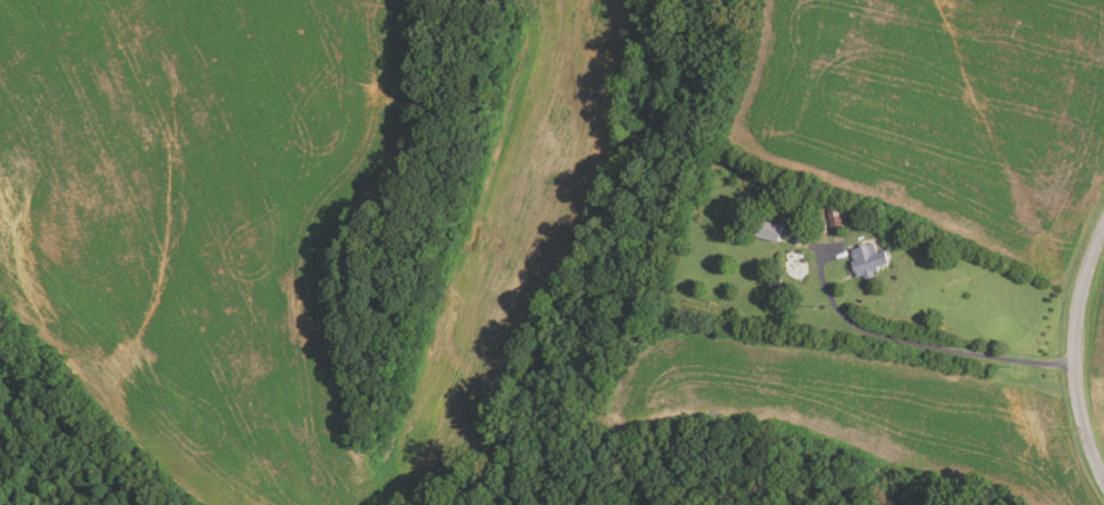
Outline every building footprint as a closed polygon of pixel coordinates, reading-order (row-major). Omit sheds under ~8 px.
[(778,225),(757,219),(752,234),(773,241),(778,225)] [(850,246),(850,276),(875,276),(875,246),(850,246)]
